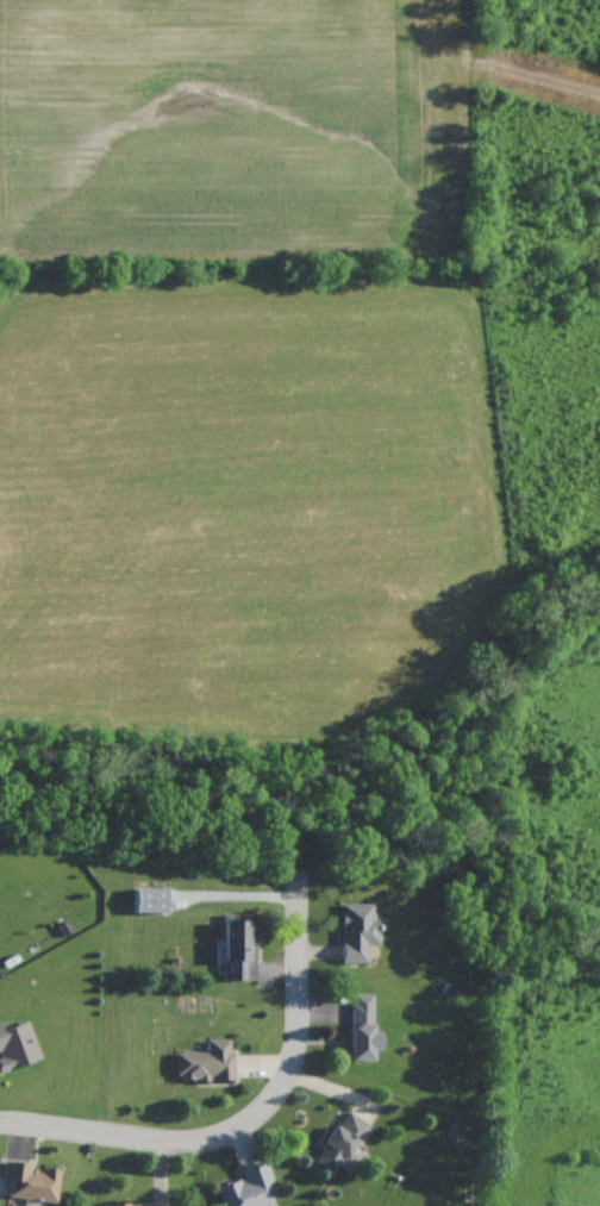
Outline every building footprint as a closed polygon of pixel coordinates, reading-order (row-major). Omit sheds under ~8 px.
[(135,912),(166,912),(167,888),(135,888),(135,912)] [(368,961),(367,944),(377,944),(376,903),(341,904),(343,962),(368,961)] [(224,979),(256,978),(254,915),(223,916),(224,979)] [(351,1060),(373,1059),(373,1050),(380,1050),(380,1030),(373,1030),(372,993),(350,993),(351,1060)] [(42,1059),(29,1020),(5,1028),(2,1021),(0,1021),(0,1073),(42,1059)] [(232,1079),(232,1039),(206,1039),(206,1051),(176,1051),(177,1080),(232,1079)] [(60,1169),(38,1167),(38,1163),(4,1159),(1,1179),(10,1181),(9,1196),(56,1201),(60,1169)] [(278,1204),(264,1161),(239,1169),(242,1178),(217,1186),(223,1205),(273,1205),(278,1204)]
